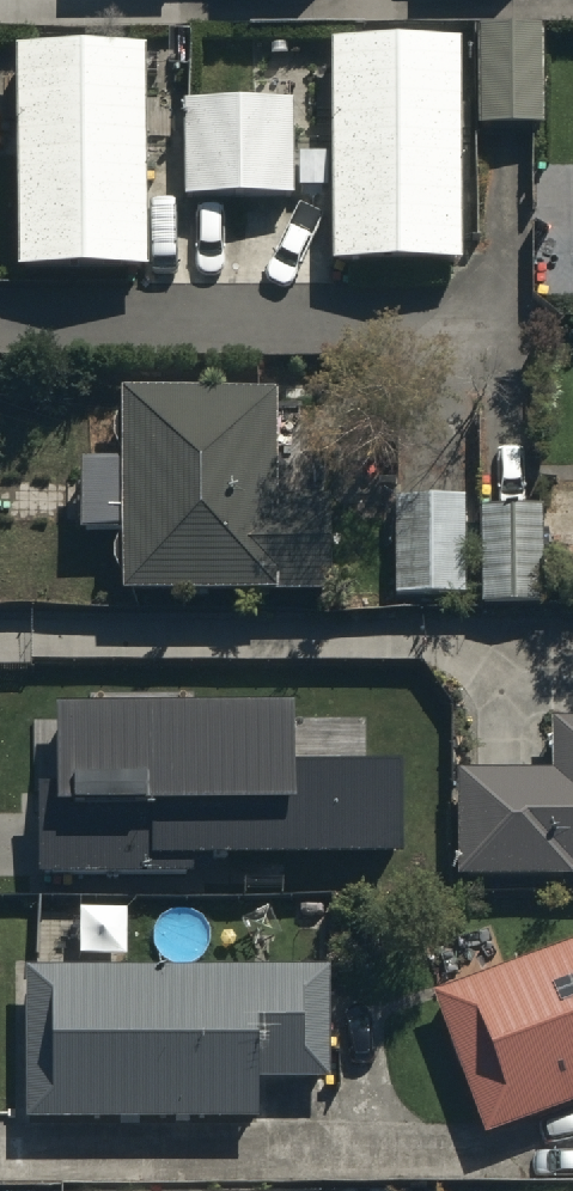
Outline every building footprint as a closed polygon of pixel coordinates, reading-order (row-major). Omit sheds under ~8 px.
[(463,33),(333,34),(334,258),(464,258),(463,33)] [(146,43),(16,44),(18,268),(147,268),(146,43)] [(543,43),(478,43),(478,143),(543,143),(543,43)] [(292,94),(185,96),(186,193),(293,192),(292,94)] [(278,415),(120,414),(120,475),(81,474),(80,550),(120,550),(120,615),(278,616),(278,611),(331,611),(332,514),(277,514),(278,415)] [(394,609),(464,609),(464,499),(395,499),(394,609)] [(540,519),(479,519),(480,620),(540,620),(540,519)] [(56,778),(38,778),(39,874),(191,872),(190,852),(400,849),(399,756),(292,757),(291,697),(55,700),(56,778)] [(551,735),(551,786),(457,786),(457,893),(571,893),(571,881),(572,881),(572,735),(551,735)] [(433,1009),(487,1152),(572,1120),(572,956),(433,1009)] [(330,985),(23,983),(22,1136),(258,1138),(259,1093),(329,1094),(330,985)]
